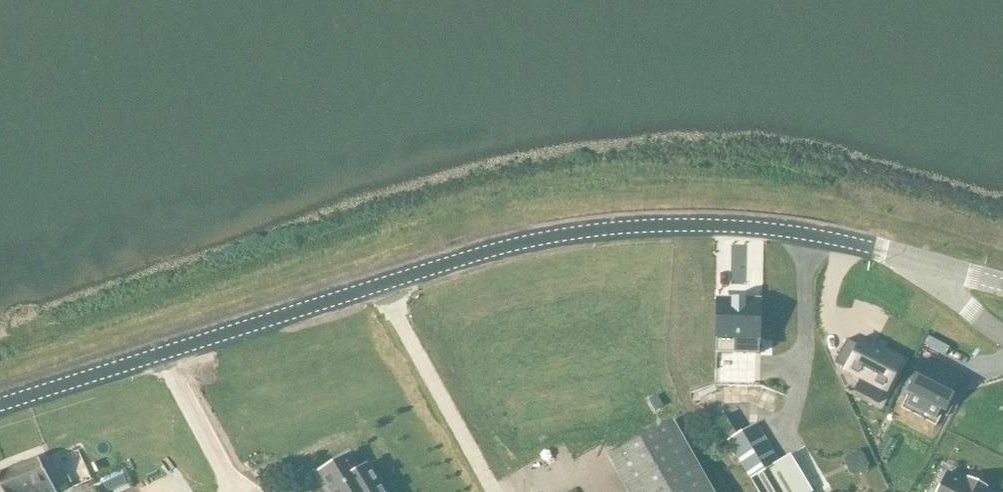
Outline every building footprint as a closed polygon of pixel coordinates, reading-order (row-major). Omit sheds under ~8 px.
[(715,303),(714,355),(757,356),(758,304),(743,304),(743,300),(737,299),(730,299),(730,303),(715,303)] [(851,333),(843,346),(890,372),(901,348),(864,328),(857,338),(851,333)] [(925,362),(908,393),(945,413),(962,382),(925,362)] [(656,396),(648,401),(654,411),(663,406),(656,396)] [(627,491),(713,491),(672,420),(607,457),(627,491)] [(757,424),(729,440),(751,477),(779,462),(757,424)] [(92,480),(80,451),(79,449),(60,457),(73,488),(92,480)] [(751,477),(760,491),(812,491),(813,491),(792,455),(779,462),(751,477)] [(8,469),(20,491),(56,491),(39,456),(8,469)] [(320,472),(332,491),(383,491),(367,465),(357,471),(347,456),(320,472)] [(0,472),(0,491),(20,491),(8,469),(0,472)] [(982,485),(972,480),(972,481),(969,479),(967,483),(947,473),(938,491),(986,491),(983,491),(985,487),(981,486),(982,485)]
